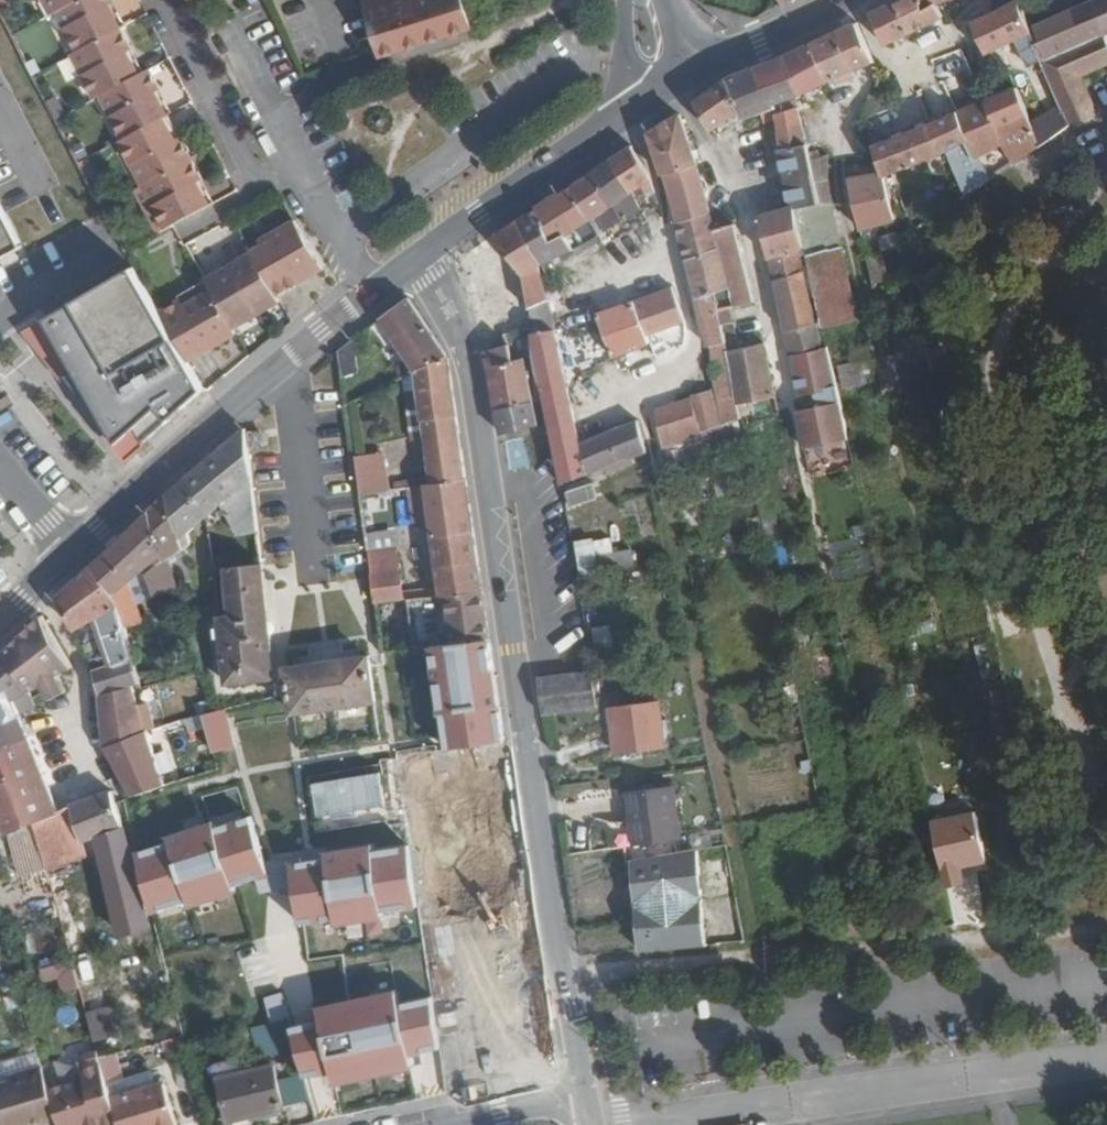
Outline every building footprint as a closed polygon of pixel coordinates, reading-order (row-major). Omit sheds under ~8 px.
[(50,14),(55,12),(49,0),(43,0),(50,14)] [(55,12),(60,9),(77,0),(49,0),(55,12)] [(60,9),(68,24),(63,27),(76,51),(121,27),(122,27),(110,4),(115,2),(114,0),(77,0),(60,9)] [(379,55),(470,28),(473,27),(465,0),(414,0),(401,4),(400,0),(362,0),(379,55)] [(927,10),(922,0),(897,0),(872,14),(885,45),(944,16),(937,4),(927,10)] [(944,0),(922,0),(927,10),(937,4),(944,0)] [(1042,61),(1028,29),(1016,0),(971,22),(987,55),(1017,40),(1030,67),(1035,64),(1042,61)] [(1106,32),(1106,0),(1094,0),(1028,29),(1042,61),(1051,81),(1061,104),(1071,124),(1098,112),(1099,114),(1100,113),(1083,76),(1106,66),(1106,38),(1105,33),(1106,32)] [(115,2),(110,4),(122,27),(127,24),(115,2)] [(60,9),(55,12),(63,27),(68,24),(60,9)] [(854,70),(874,61),(857,22),(811,43),(830,81),(841,76),(854,70)] [(121,27),(76,51),(86,70),(82,73),(94,97),(99,94),(104,92),(139,73),(128,52),(133,49),(121,27)] [(811,91),(830,81),(811,43),(789,54),(781,57),(740,72),(727,79),(741,109),(746,118),(761,113),(764,123),(774,120),(781,149),(808,144),(803,122),(798,107),(777,113),(775,105),(796,97),(811,91)] [(133,49),(128,52),(139,73),(144,71),(133,49)] [(76,51),(71,53),(82,73),(86,70),(76,51)] [(1045,85),(1051,81),(1042,61),(1035,64),(1045,85)] [(139,73),(104,92),(115,112),(110,115),(123,139),(164,117),(167,114),(156,92),(161,90),(149,68),(144,71),(139,73)] [(856,75),(854,70),(841,76),(842,81),(856,75)] [(737,112),(741,109),(727,79),(696,100),(712,130),(728,119),(731,123),(740,117),(737,112)] [(1014,163),(1039,146),(1029,123),(1014,87),(985,99),(1005,144),(1014,163)] [(161,90),(156,92),(167,114),(169,114),(173,111),(161,90)] [(104,92),(99,94),(110,115),(115,112),(104,92)] [(798,107),(796,97),(775,105),(777,113),(798,107)] [(984,153),(1005,144),(985,99),(958,111),(954,113),(968,141),(976,158),(984,153)] [(1039,146),(1071,124),(1061,104),(1029,123),(1039,146)] [(698,147),(693,148),(683,111),(650,133),(675,223),(710,211),(697,162),(702,160),(698,147)] [(976,158),(968,141),(954,113),(933,122),(946,152),(965,195),(986,181),(976,158)] [(167,114),(164,117),(175,139),(180,136),(169,114),(167,114)] [(123,139),(118,141),(130,164),(135,162),(146,182),(192,158),(180,136),(175,139),(164,117),(123,139)] [(946,152),(933,122),(873,145),(883,172),(884,175),(946,152)] [(816,182),(811,157),(808,144),(781,149),(790,188),(795,207),(820,202),(816,182)] [(655,189),(653,180),(631,145),(610,160),(636,200),(655,189)] [(986,181),(994,176),(984,153),(976,158),(986,181)] [(816,182),(829,179),(828,154),(811,157),(816,182)] [(192,158),(146,182),(156,202),(152,204),(164,228),(210,204),(199,182),(203,179),(192,158)] [(642,210),(636,200),(610,160),(592,172),(613,204),(598,214),(599,217),(607,230),(642,210)] [(135,162),(130,164),(141,185),(146,182),(135,162)] [(598,214),(613,204),(592,172),(572,186),(592,220),(599,217),(598,214)] [(860,229),(895,220),(885,177),(884,175),(883,172),(849,180),(860,229)] [(203,179),(199,182),(210,204),(215,201),(203,179)] [(820,202),(832,200),(829,179),(816,182),(820,202)] [(141,185),(134,188),(157,232),(164,228),(152,204),(156,202),(146,182),(141,185)] [(910,182),(896,185),(901,207),(915,204),(910,182)] [(0,186),(0,216),(15,247),(29,240),(3,184),(0,186)] [(574,248),(599,234),(592,220),(572,186),(558,194),(558,193),(536,207),(537,209),(553,239),(566,233),(574,248)] [(791,208),(795,207),(790,188),(786,188),(791,208)] [(800,251),(805,250),(795,207),(791,208),(761,215),(786,330),(817,323),(800,251)] [(547,262),(561,255),(553,239),(537,209),(518,219),(547,262)] [(720,247),(715,228),(710,211),(675,223),(685,259),(720,247)] [(270,240),(251,251),(251,252),(277,295),(324,268),(295,219),(268,235),(270,240)] [(538,267),(547,262),(518,219),(496,232),(496,233),(459,257),(472,282),(464,286),(468,299),(478,292),(480,296),(520,270),(523,275),(538,267)] [(732,307),(754,301),(736,222),(715,228),(720,247),(731,287),(716,292),(726,342),(738,401),(775,393),(762,335),(752,337),(753,344),(740,347),(734,322),(735,322),(732,307)] [(882,251),(902,245),(900,238),(898,230),(878,237),(882,251)] [(268,235),(248,246),(251,251),(270,240),(268,235)] [(815,294),(852,285),(842,246),(806,254),(815,294)] [(716,292),(731,287),(720,247),(685,259),(696,298),(708,347),(726,342),(716,292)] [(872,284),(887,280),(880,251),(867,256),(872,284)] [(234,269),(207,283),(211,290),(234,328),(260,313),(257,308),(277,297),(277,295),(251,252),(231,264),(234,269)] [(231,264),(204,278),(207,283),(234,269),(231,264)] [(555,330),(552,312),(548,299),(538,267),(523,275),(528,299),(531,315),(533,329),(534,336),(555,330)] [(510,303),(528,299),(523,275),(520,270),(506,280),(510,303)] [(208,391),(190,360),(188,356),(161,309),(139,272),(52,323),(74,360),(90,389),(82,394),(137,455),(208,391)] [(207,283),(180,299),(183,304),(211,290),(207,283)] [(859,320),(852,285),(815,294),(821,321),(823,329),(859,320)] [(647,334),(685,320),(673,286),(634,300),(647,334)] [(180,299),(161,309),(188,356),(203,346),(206,351),(237,334),(234,328),(211,290),(183,304),(180,299)] [(277,297),(257,308),(260,313),(280,301),(277,297)] [(447,356),(408,297),(380,318),(416,372),(447,356)] [(614,358),(650,343),(647,334),(634,300),(597,314),(614,358)] [(531,315),(502,320),(501,315),(475,323),(483,350),(509,343),(517,341),(515,332),(533,329),(531,315)] [(823,348),(817,323),(786,330),(791,354),(823,348)] [(941,352),(947,351),(941,327),(936,328),(941,352)] [(927,356),(941,352),(936,328),(922,332),(925,347),(927,356)] [(544,385),(566,378),(555,330),(534,336),(544,385)] [(338,350),(342,377),(359,372),(354,338),(338,350)] [(741,418),(738,401),(726,342),(708,347),(714,379),(723,424),(737,419),(741,418)] [(525,357),(514,360),(509,343),(483,350),(496,408),(533,400),(525,357)] [(203,346),(188,356),(190,360),(206,351),(203,346)] [(897,393),(934,384),(927,356),(925,347),(889,355),(897,393)] [(800,396),(832,388),(823,348),(791,354),(800,396)] [(416,372),(422,420),(425,439),(431,483),(466,478),(447,356),(416,372)] [(835,366),(839,388),(856,384),(852,362),(835,366)] [(412,441),(425,439),(422,420),(416,372),(405,377),(412,441)] [(581,443),(579,444),(566,378),(544,385),(546,397),(553,431),(563,483),(589,474),(581,443)] [(698,434),(720,426),(710,390),(690,397),(698,434)] [(682,439),(698,434),(690,397),(674,403),(682,439)] [(538,424),(533,400),(496,408),(501,433),(538,424)] [(663,447),(682,439),(674,403),(655,409),(663,447)] [(737,419),(723,424),(720,426),(698,434),(682,439),(663,447),(671,472),(692,465),(717,457),(712,445),(741,435),(737,419)] [(589,474),(647,453),(638,420),(581,443),(589,474)] [(221,503),(238,535),(257,531),(251,478),(244,427),(180,483),(205,517),(221,503)] [(259,431),(249,432),(249,439),(250,447),(261,446),(259,431)] [(354,456),(360,495),(389,490),(383,451),(354,456)] [(480,562),(466,478),(431,483),(407,487),(412,522),(429,520),(436,568),(480,562)] [(594,481),(560,491),(565,507),(599,497),(594,481)] [(180,483),(148,512),(162,554),(164,560),(168,557),(184,548),(191,544),(187,532),(205,517),(180,483)] [(773,505),(772,499),(758,502),(759,508),(773,505)] [(780,538),(773,505),(759,508),(766,540),(780,538)] [(129,581),(162,554),(148,512),(91,566),(120,607),(125,628),(145,622),(129,581)] [(366,537),(369,554),(396,550),(393,533),(366,537)] [(635,569),(632,548),(599,553),(598,549),(576,552),(581,578),(635,569)] [(403,591),(397,550),(396,550),(369,554),(376,603),(404,599),(403,591)] [(164,560),(146,573),(154,595),(177,588),(168,557),(164,560)] [(439,587),(440,595),(484,589),(480,562),(436,568),(439,587)] [(261,563),(225,567),(229,615),(219,616),(222,649),(270,644),(261,563)] [(8,577),(1,565),(0,564),(0,584),(8,577)] [(91,566),(58,596),(76,629),(97,616),(113,663),(93,671),(100,695),(140,684),(125,628),(120,607),(91,566)] [(408,598),(440,595),(439,587),(403,591),(404,599),(408,598)] [(408,598),(415,647),(491,638),(484,589),(440,595),(408,598)] [(41,614),(4,649),(28,693),(43,685),(58,675),(72,668),(41,614)] [(607,627),(590,626),(590,648),(607,648),(607,627)] [(270,644),(222,649),(226,685),(273,680),(270,644)] [(0,653),(0,746),(29,735),(21,716),(13,700),(28,693),(4,649),(0,653)] [(293,712),(376,701),(369,655),(287,667),(288,678),(293,712)] [(545,714),(597,707),(592,672),(591,670),(539,677),(545,714)] [(203,673),(185,678),(196,714),(203,712),(214,709),(203,673)] [(66,691),(58,675),(43,685),(51,699),(66,691)] [(615,754),(666,748),(660,699),(610,707),(615,754)] [(229,709),(208,715),(220,754),(241,748),(229,709)] [(146,731),(104,747),(125,785),(131,795),(165,785),(146,731)] [(13,786),(45,775),(29,735),(0,746),(0,750),(13,786)] [(522,851),(506,741),(466,746),(482,856),(522,851)] [(6,833),(27,825),(18,798),(13,786),(0,750),(0,815),(6,833)] [(45,775),(13,786),(18,798),(50,786),(45,775)] [(682,839),(674,785),(625,792),(633,845),(682,839)] [(50,786),(18,798),(27,825),(34,822),(60,813),(59,810),(50,786)] [(157,913),(286,886),(273,823),(251,827),(243,788),(206,796),(213,828),(142,843),(157,913)] [(71,805),(83,841),(99,835),(100,846),(109,885),(119,923),(146,916),(123,826),(112,790),(71,805)] [(59,810),(60,813),(34,822),(47,869),(87,855),(83,841),(71,805),(59,810)] [(27,825),(6,833),(20,876),(47,869),(34,822),(27,825)] [(690,833),(693,848),(722,844),(719,829),(690,833)] [(423,839),(411,840),(414,865),(426,863),(423,839)] [(702,900),(698,850),(631,860),(635,906),(636,907),(702,900)] [(640,952),(706,946),(702,900),(636,907),(640,952)] [(43,966),(44,981),(61,979),(62,990),(81,988),(79,963),(43,966)] [(431,982),(434,1002),(459,999),(458,987),(456,978),(431,982)] [(265,1023),(251,1027),(259,1057),(274,1053),(265,1023)] [(166,1050),(185,1045),(183,1035),(163,1040),(166,1050)] [(98,1050),(78,1056),(81,1069),(76,1080),(49,1088),(57,1117),(60,1124),(86,1124),(90,1122),(98,1124),(106,1124),(119,1121),(112,1098),(98,1050)] [(286,1108),(275,1064),(219,1077),(229,1120),(286,1108)] [(57,1117),(49,1088),(42,1065),(7,1075),(8,1081),(0,1083),(0,1124),(30,1124),(57,1117)] [(417,1091),(439,1084),(434,1068),(412,1074),(417,1091)] [(112,1098),(119,1121),(120,1124),(177,1124),(178,1124),(165,1081),(112,1098)]
